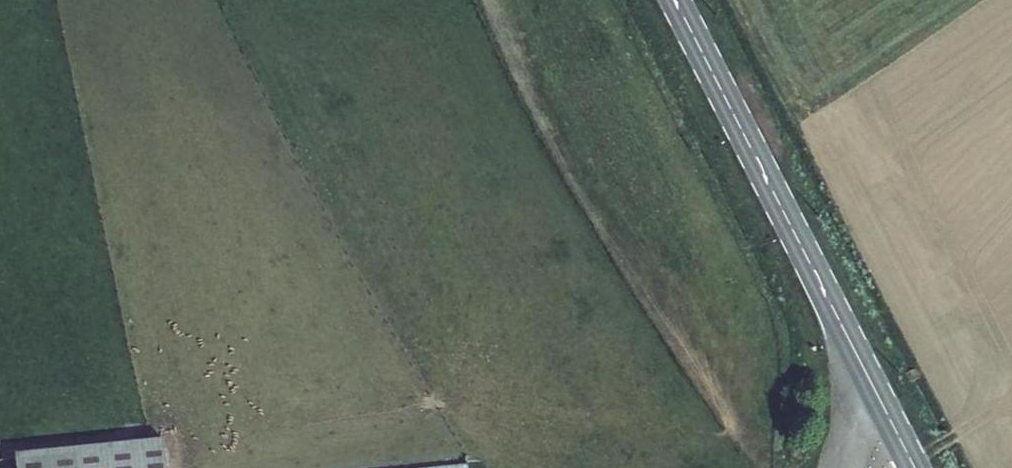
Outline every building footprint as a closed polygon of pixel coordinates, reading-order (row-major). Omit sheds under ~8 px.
[(11,447),(12,467),(173,467),(171,439),(11,447)]
